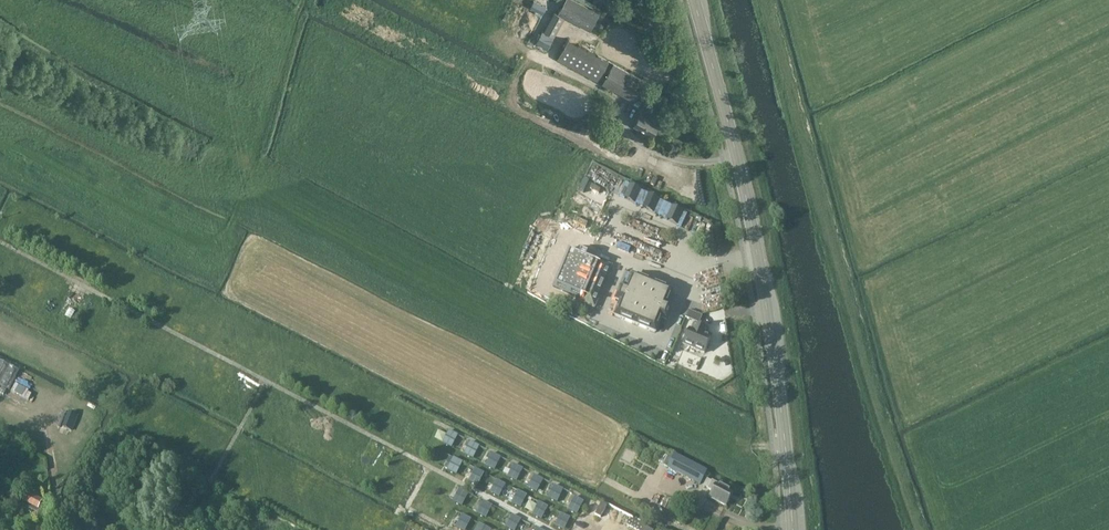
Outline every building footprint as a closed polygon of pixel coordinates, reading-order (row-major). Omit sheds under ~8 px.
[(591,25),(598,13),(574,0),(565,0),(558,13),(589,29),(591,25)] [(564,17),(555,12),(544,31),(554,36),(552,34),(562,16),(564,18),(564,17)] [(597,81),(608,61),(568,39),(557,58),(597,81)] [(644,81),(613,64),(602,84),(633,101),(644,81)] [(654,135),(664,117),(644,106),(634,125),(654,135)] [(569,249),(553,288),(583,300),(599,261),(590,258),(592,253),(580,248),(578,253),(569,249)] [(583,300),(582,302),(594,307),(611,266),(599,261),(583,300)] [(620,302),(615,316),(635,324),(652,283),(632,275),(626,289),(622,287),(616,300),(620,302)] [(652,283),(635,324),(655,333),(661,319),(665,321),(671,307),(667,306),(672,292),(652,283)] [(689,331),(684,344),(704,352),(710,339),(705,337),(707,331),(695,326),(692,332),(689,331)] [(73,428),(78,415),(69,412),(65,424),(73,428)] [(443,443),(452,448),(458,436),(449,431),(443,443)] [(470,442),(464,454),(473,458),(474,459),(480,447),(470,442)] [(495,470),(501,458),(492,453),(485,465),(495,470)] [(701,484),(707,472),(675,457),(669,469),(701,484)] [(463,463),(453,458),(447,470),(457,474),(463,463)] [(517,481),(523,470),(514,465),(507,476),(517,481)] [(484,474),(475,469),(469,481),(478,485),(484,474)] [(537,492),(543,480),(534,475),(528,487),(537,492)] [(499,497),(506,485),(496,480),(490,492),(499,497)] [(707,480),(704,486),(705,487),(710,489),(709,490),(713,492),(710,498),(727,507),(734,494),(720,487),(720,486),(713,482),(712,483),(708,481),(707,480)] [(548,498),(558,502),(563,490),(554,486),(548,498)] [(17,493),(12,489),(8,495),(13,499),(17,493)] [(469,494),(459,489),(453,501),(462,506),(469,494)] [(521,508),(527,496),(518,491),(512,503),(521,508)] [(41,499),(28,492),(25,499),(38,506),(41,499)] [(577,514),(584,502),(574,497),(568,509),(577,514)] [(492,506),(483,501),(477,513),(486,518),(492,506)] [(542,519),(548,507),(539,502),(533,514),(542,519)] [(555,525),(564,529),(570,518),(561,513),(555,525)] [(455,526),(464,529),(465,529),(471,519),(462,514),(455,526)] [(512,529),(516,529),(521,520),(512,515),(506,527),(512,529)] [(629,519),(626,525),(636,529),(651,529),(644,527),(629,519)]
